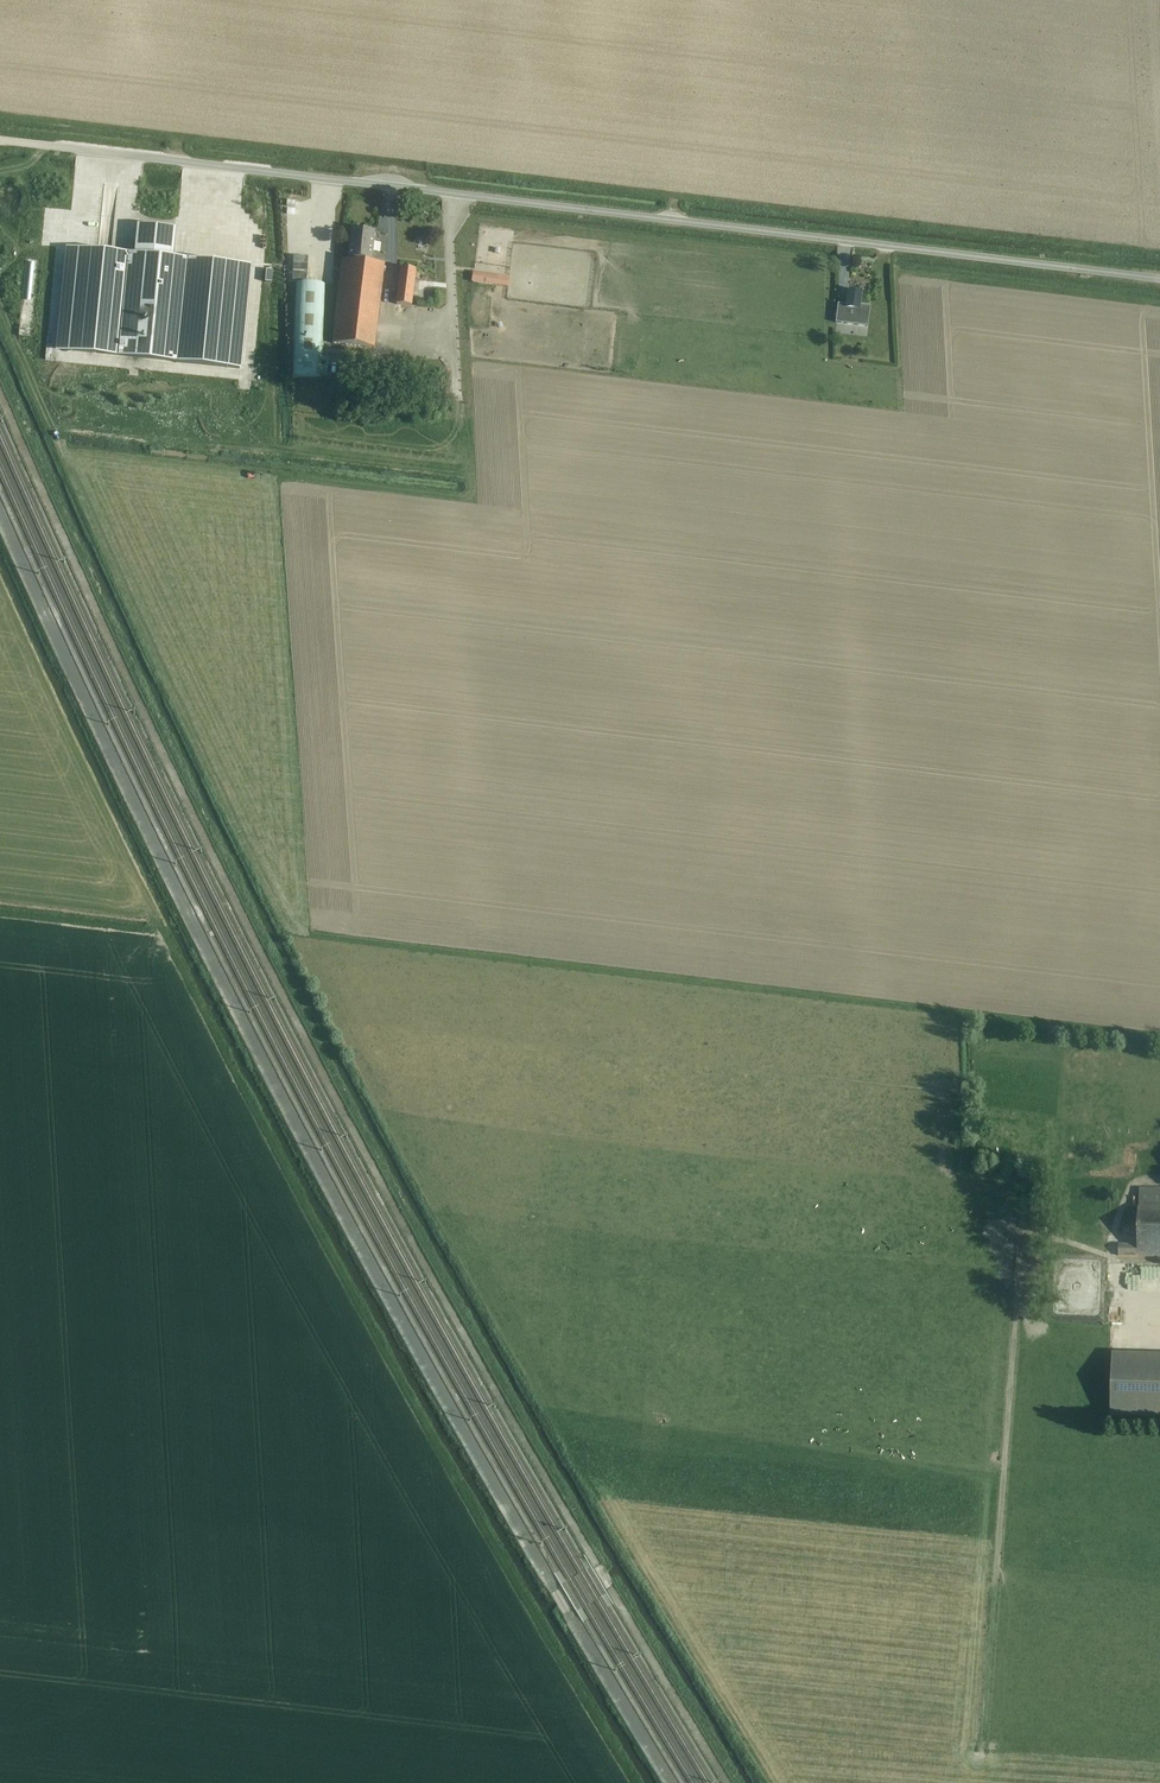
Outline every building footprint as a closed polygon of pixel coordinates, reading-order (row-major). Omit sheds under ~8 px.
[(65,257),(63,282),(76,283),(69,353),(229,369),(240,265),(172,258),(175,229),(138,225),(135,254),(79,249),(78,258),(65,257)] [(372,263),(375,232),(351,229),(348,260),(342,259),(332,343),(374,348),(384,265),(372,263)] [(293,255),(293,262),(308,263),(308,255),(293,255)] [(293,263),(293,271),(307,271),(308,264),(293,263)] [(411,306),(416,269),(408,268),(400,267),(396,304),(411,306)] [(292,272),(292,280),(307,280),(307,273),(292,272)] [(497,286),(498,275),(473,272),(472,282),(497,286)] [(296,282),(292,376),(321,377),(321,375),(327,376),(329,357),(322,356),(325,283),(310,282),(296,282)] [(860,303),(862,292),(847,290),(846,302),(838,301),(836,322),(867,326),(870,304),(860,303)] [(367,365),(345,363),(344,377),(365,379),(367,365)] [(1119,1255),(1159,1256),(1159,1207),(1139,1207),(1138,1245),(1119,1245),(1119,1255)] [(1113,1353),(1111,1414),(1159,1416),(1159,1355),(1113,1353)]
